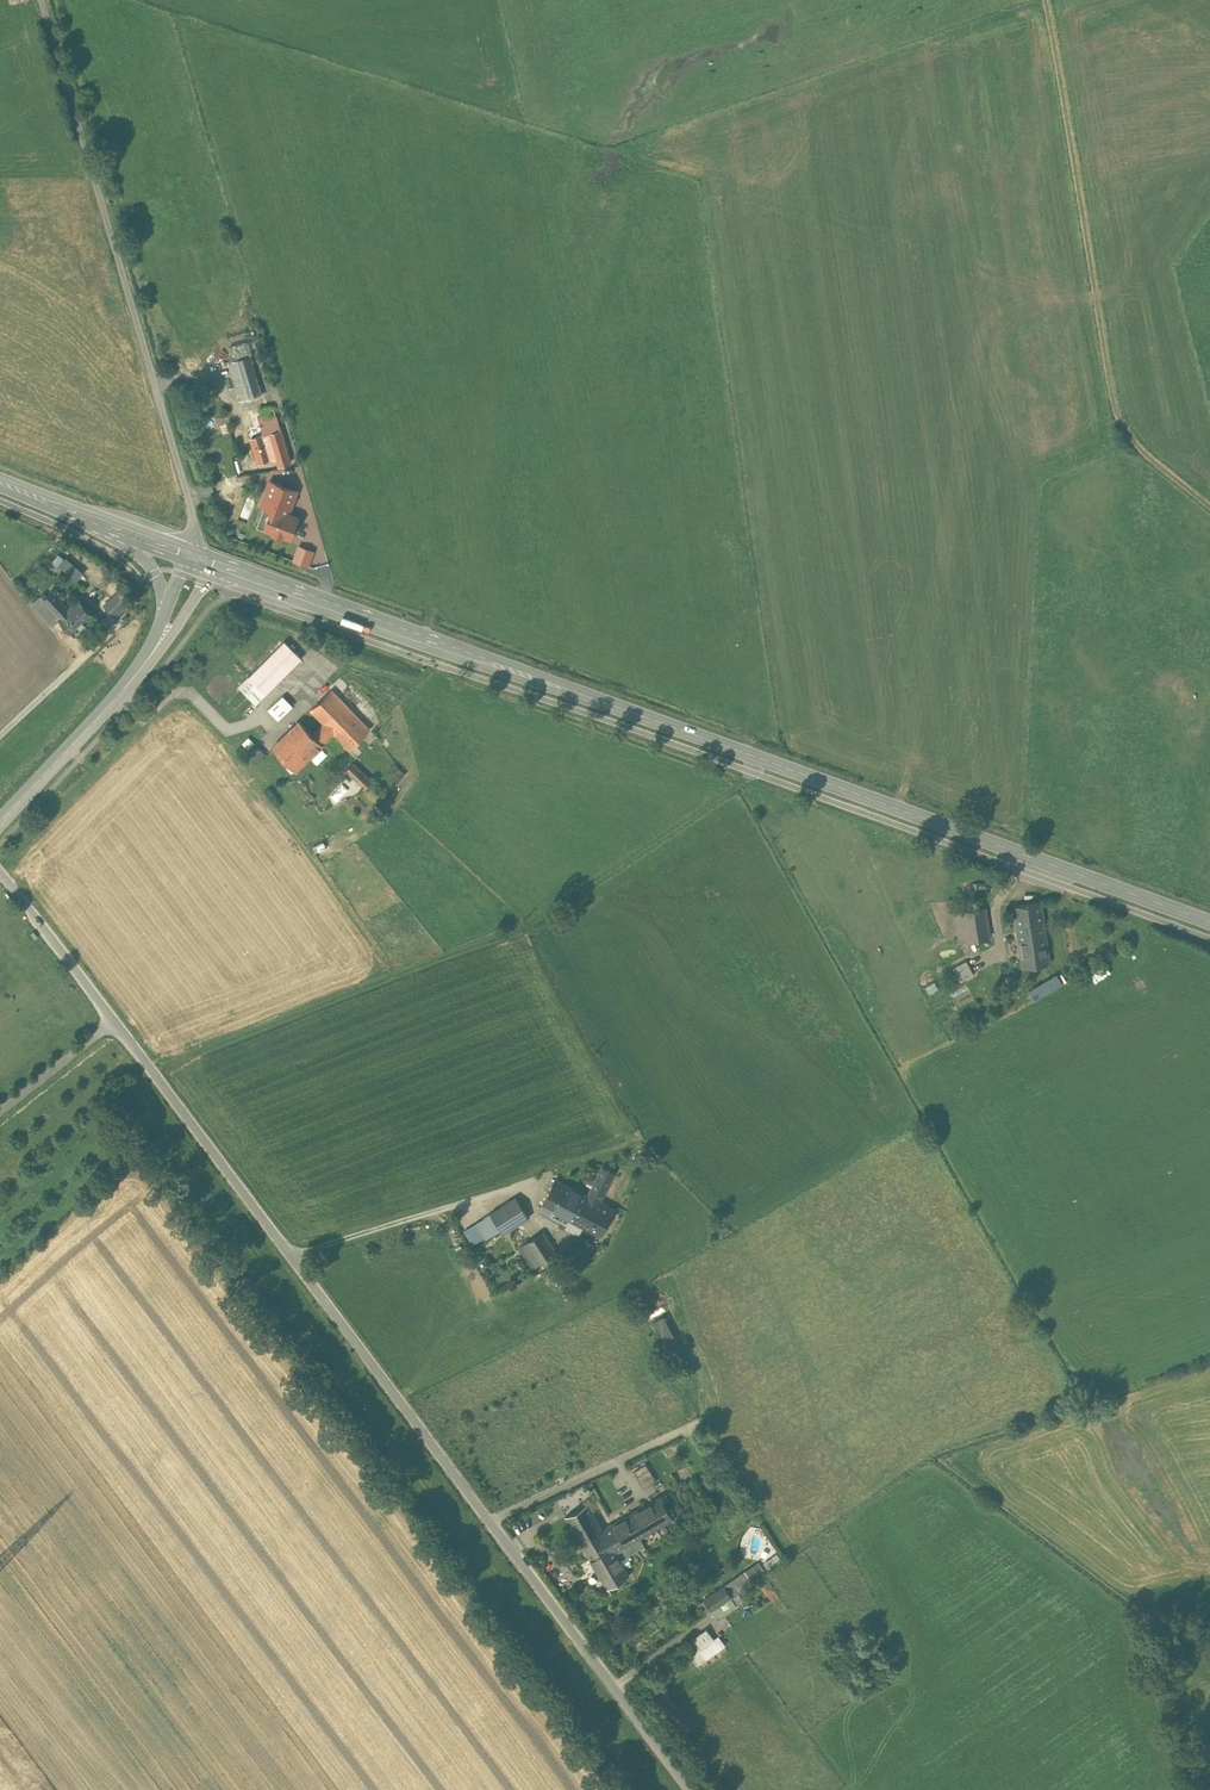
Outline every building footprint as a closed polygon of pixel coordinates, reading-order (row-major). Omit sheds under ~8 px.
[(254,354),(232,360),(243,398),(265,392),(254,354)] [(281,432),(251,440),(258,465),(287,457),(281,432)] [(272,509),(292,516),(300,491),(268,478),(258,506),(272,509)] [(272,509),(264,529),(291,540),(299,519),(292,516),(272,509)] [(310,565),(314,548),(297,544),(293,561),(310,565)] [(53,560),(76,580),(84,571),(61,551),(53,560)] [(122,588),(104,603),(115,616),(132,601),(122,588)] [(44,599),(50,606),(59,598),(52,591),(44,599)] [(50,606),(44,599),(42,596),(32,604),(51,626),(59,619),(58,619),(60,617),(50,606)] [(69,609),(59,598),(50,606),(60,617),(69,609)] [(93,615),(79,600),(69,609),(60,617),(58,619),(59,619),(70,632),(82,621),(84,623),(93,615)] [(285,643),(249,677),(265,694),(300,659),(285,643)] [(332,690),(311,711),(352,750),(373,729),(332,690)] [(268,709),(279,719),(294,704),(283,694),(268,709)] [(300,721),(273,747),(295,770),(322,744),(300,721)] [(257,762),(266,752),(249,736),(242,742),(249,749),(246,752),(257,762)] [(345,768),(365,787),(373,779),(353,760),(345,768)] [(399,780),(406,773),(395,762),(388,769),(399,780)] [(1040,902),(1014,905),(1023,966),(1049,962),(1040,902)] [(983,907),(955,911),(960,940),(988,936),(983,907)] [(968,959),(955,966),(962,980),(975,974),(968,959)] [(1033,999),(1064,984),(1059,973),(1028,988),(1033,999)] [(556,1179),(542,1208),(601,1235),(614,1207),(556,1179)] [(517,1197),(489,1214),(502,1235),(530,1218),(517,1197)] [(532,1268),(548,1258),(535,1235),(519,1245),(532,1268)] [(668,1314),(654,1320),(673,1370),(688,1364),(668,1314)] [(646,1461),(634,1469),(645,1486),(657,1479),(646,1461)] [(662,1495),(604,1528),(618,1551),(675,1518),(662,1495)] [(591,1505),(568,1517),(609,1587),(631,1575),(618,1551),(604,1528),(591,1505)] [(759,1562),(700,1604),(707,1614),(712,1611),(719,1620),(737,1607),(731,1598),(767,1573),(759,1562)] [(708,1629),(692,1640),(700,1650),(715,1639),(708,1629)]
